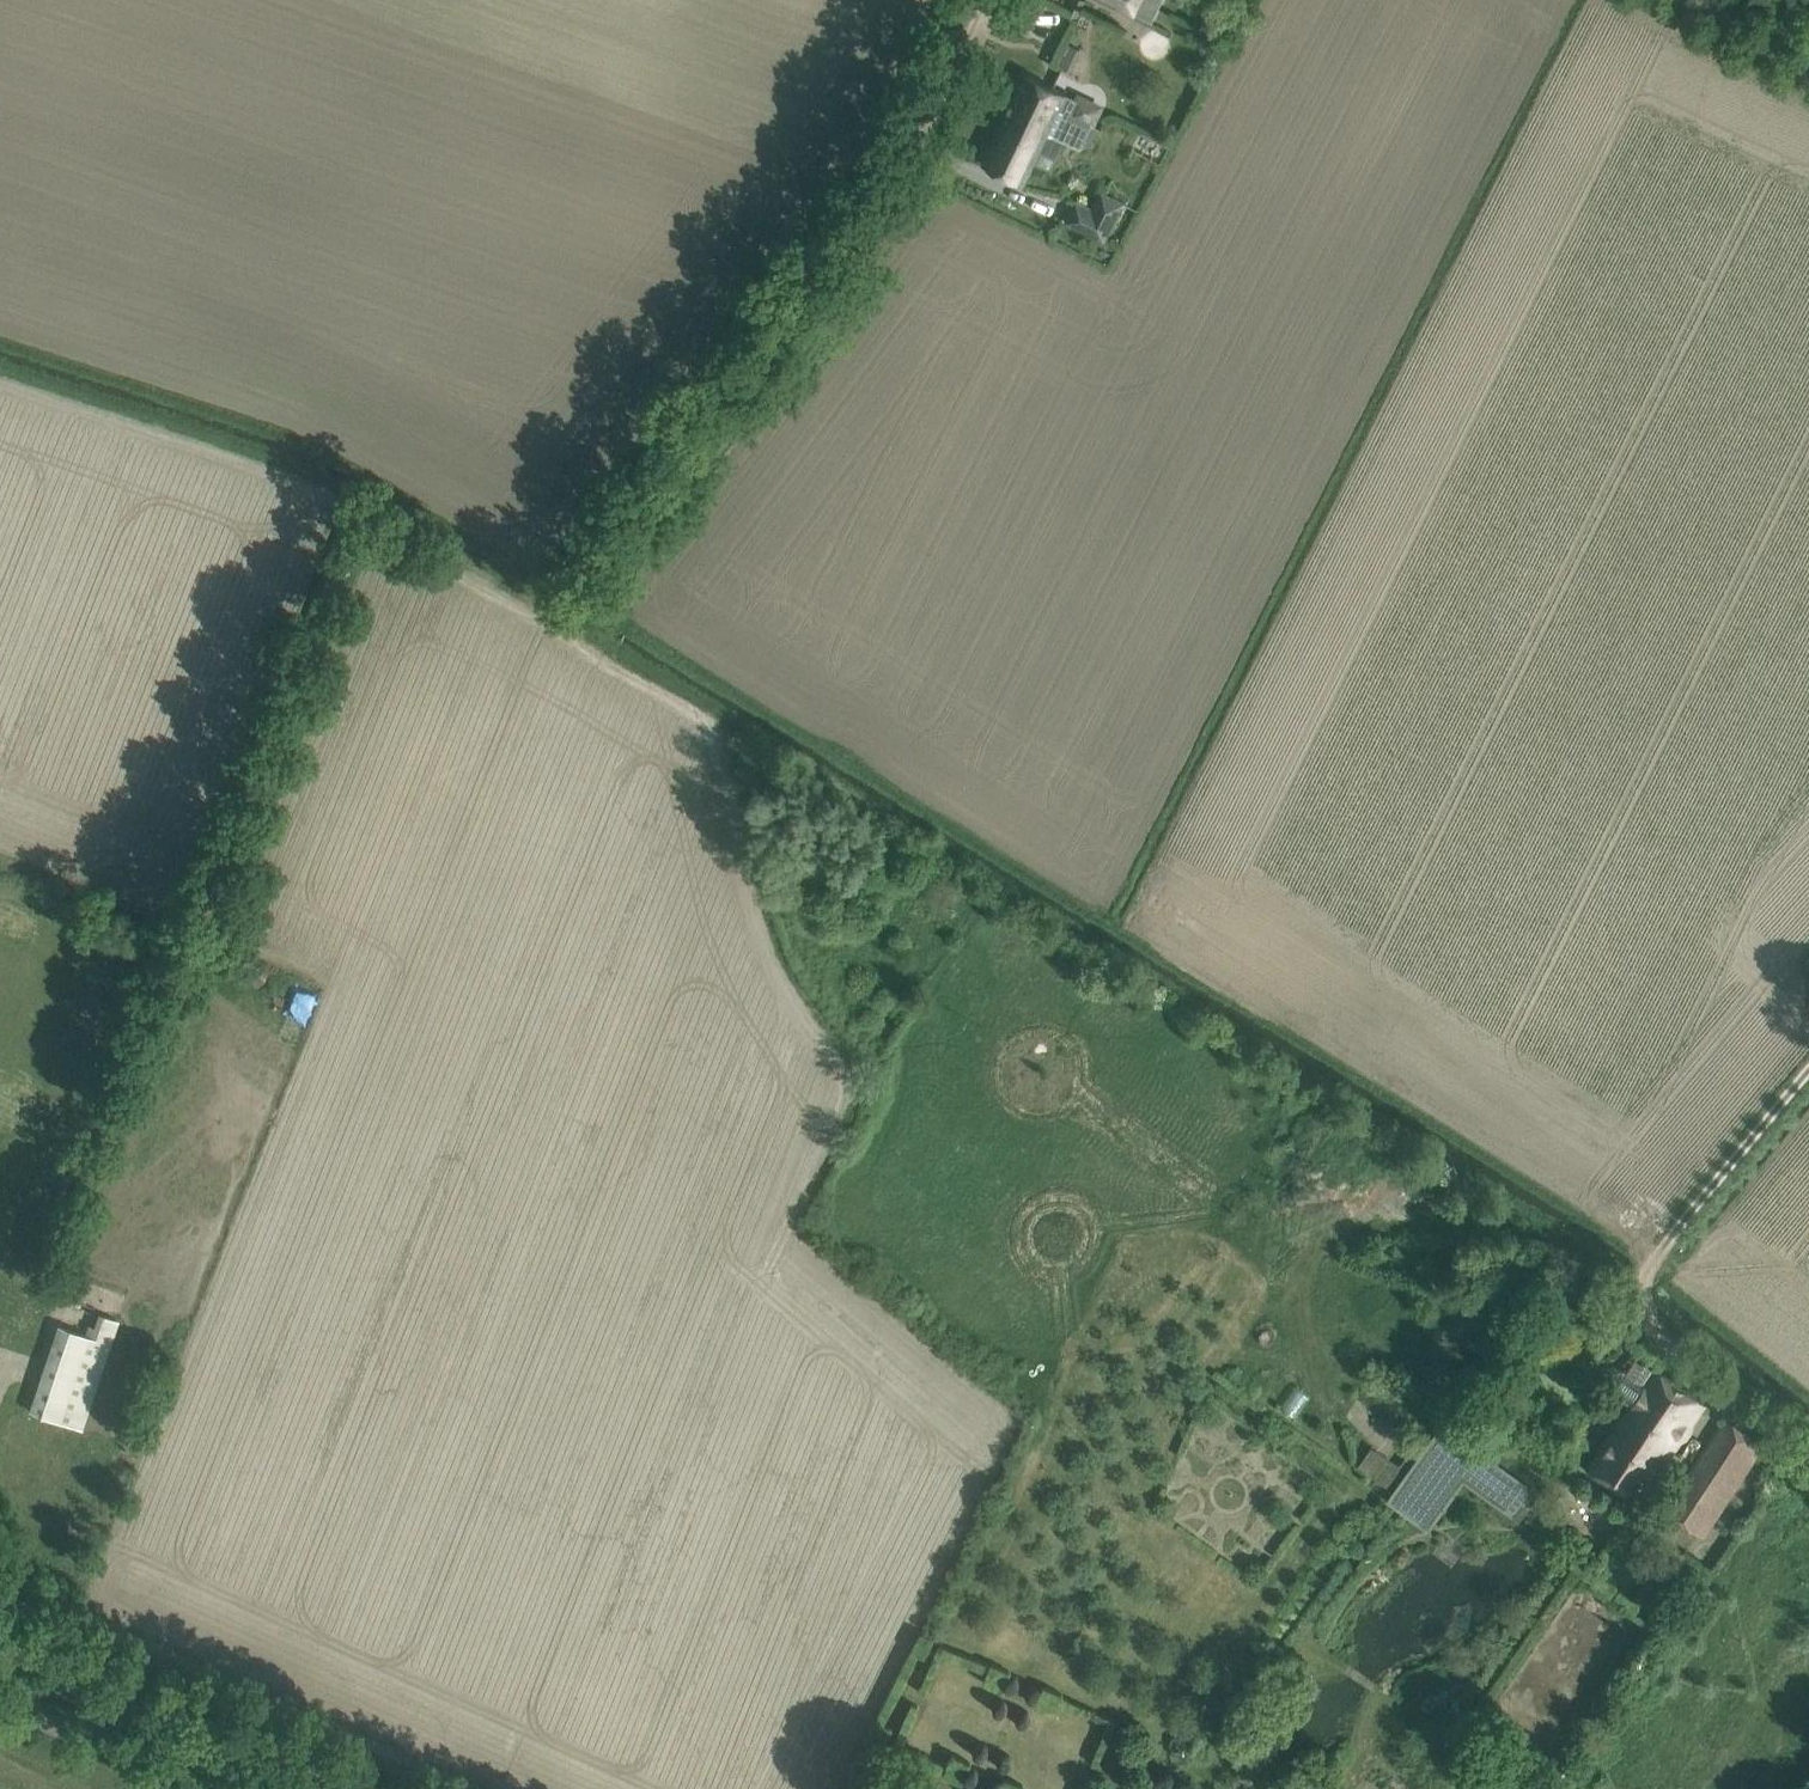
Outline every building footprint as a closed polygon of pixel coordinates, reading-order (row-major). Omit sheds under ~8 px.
[(1134,17),(1143,0),(1100,0),(1134,17)] [(1077,99),(1066,93),(1025,74),(1004,118),(1045,138),(1048,133),(1080,148),(1092,144),(1099,128),(1091,125),(1092,123),(1070,113),(1077,99)] [(1045,138),(1004,118),(983,163),(1024,183),(1045,138)] [(1064,222),(1105,241),(1123,201),(1101,189),(1092,206),(1076,198),(1064,222)] [(272,1006),(309,1020),(318,993),(281,980),(272,1006)] [(91,1335),(60,1325),(30,1412),(80,1429),(117,1320),(98,1313),(91,1335)] [(1703,1402),(1636,1355),(1626,1370),(1621,1367),(1615,1368),(1611,1370),(1609,1372),(1607,1374),(1606,1378),(1606,1382),(1607,1385),(1609,1387),(1612,1390),(1630,1403),(1586,1463),(1633,1498),(1703,1402)] [(1763,1444),(1727,1418),(1664,1509),(1700,1534),(1763,1444)] [(1536,1491),(1441,1422),(1421,1448),(1423,1449),(1387,1499),(1428,1529),(1465,1479),(1517,1517),(1536,1491)]
